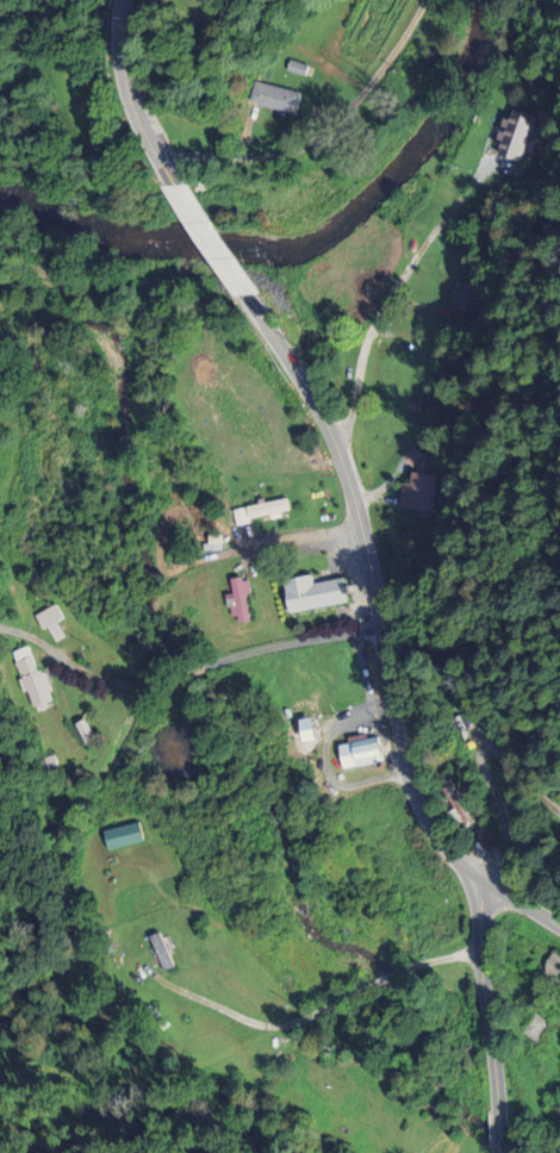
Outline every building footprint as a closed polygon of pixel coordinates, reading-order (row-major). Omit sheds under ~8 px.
[(300,98),(252,86),(247,109),(294,120),(300,98)] [(539,120),(509,112),(496,157),(527,166),(539,120)] [(400,510),(431,514),(436,477),(411,474),(409,486),(403,485),(400,510)] [(287,516),(286,506),(245,512),(246,522),(287,516)] [(346,603),(287,612),(281,581),(312,575),(313,584),(342,579),(346,603)] [(225,586),(233,629),(251,626),(242,582),(225,586)] [(62,624),(54,609),(33,621),(42,635),(62,624)] [(12,669),(34,716),(54,706),(32,659),(12,669)] [(349,681),(361,679),(358,664),(346,666),(349,681)] [(308,691),(306,676),(295,677),(300,727),(314,726),(310,691),(308,691)] [(457,734),(472,730),(469,717),(454,721),(457,734)] [(381,761),(373,741),(350,751),(358,770),(381,761)] [(440,786),(459,830),(470,825),(450,781),(440,786)] [(172,971),(159,937),(149,941),(162,975),(172,971)] [(525,940),(514,964),(556,982),(559,973),(559,955),(525,940)]
